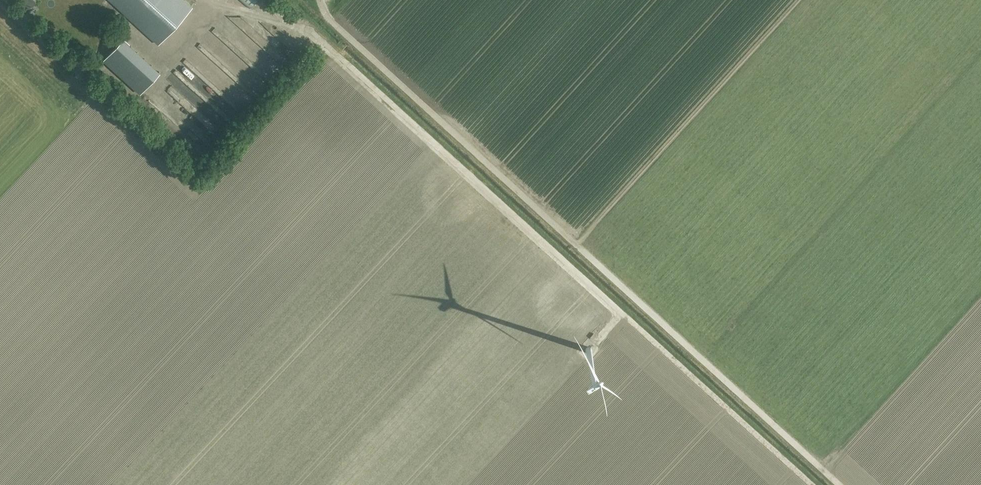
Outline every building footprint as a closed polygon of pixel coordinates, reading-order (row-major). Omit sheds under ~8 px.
[(158,44),(192,7),(185,0),(110,0),(158,44)] [(249,11),(259,0),(237,0),(249,11)] [(186,13),(180,22),(186,26),(192,17),(186,13)] [(193,32),(198,24),(192,21),(187,29),(193,32)] [(111,44),(118,51),(124,44),(117,37),(111,44)] [(222,43),(217,45),(220,52),(225,50),(222,43)] [(232,69),(237,57),(226,53),(221,64),(232,69)] [(203,65),(199,70),(208,77),(212,73),(203,65)] [(221,82),(218,86),(228,94),(231,90),(221,82)]
